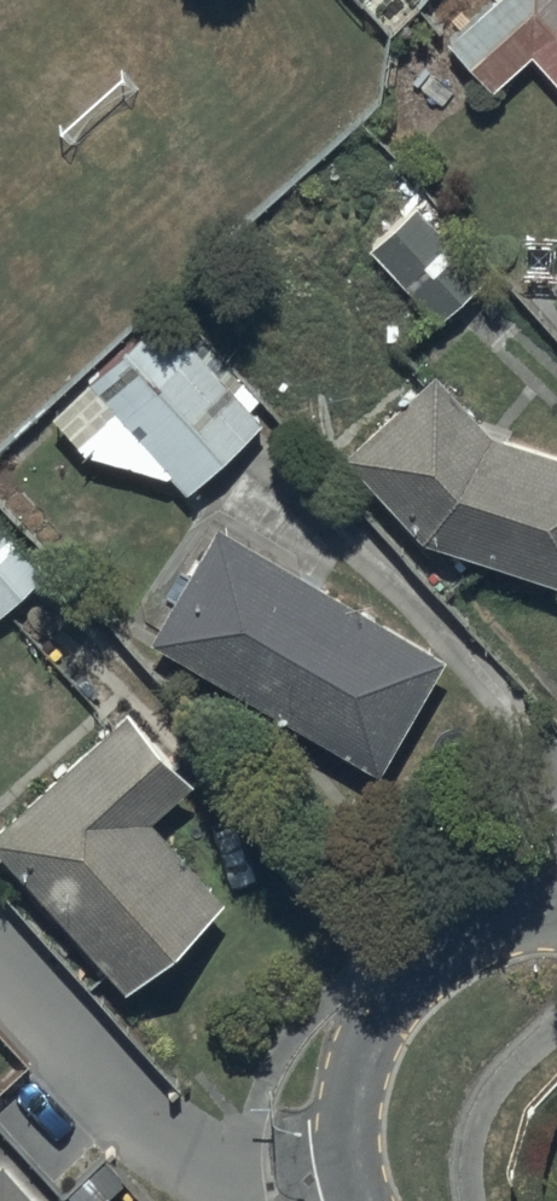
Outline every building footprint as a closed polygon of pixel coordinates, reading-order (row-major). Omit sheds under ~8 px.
[(448,47),(491,94),(530,58),(556,87),(556,0),(500,0),(448,47)] [(483,283),(415,211),(370,253),(438,326),(483,283)] [(157,320),(84,388),(102,409),(68,438),(88,460),(171,483),(185,498),(259,428),(157,320)] [(345,457),(424,549),(556,590),(556,461),(490,440),(436,380),(345,457)] [(53,572),(0,511),(0,619),(53,572)] [(447,663),(214,529),(147,645),(379,779),(447,663)] [(127,717),(0,833),(0,855),(130,998),(225,911),(150,829),(193,789),(127,717)] [(2,1173),(0,1174),(0,1200),(27,1200),(2,1173)]
